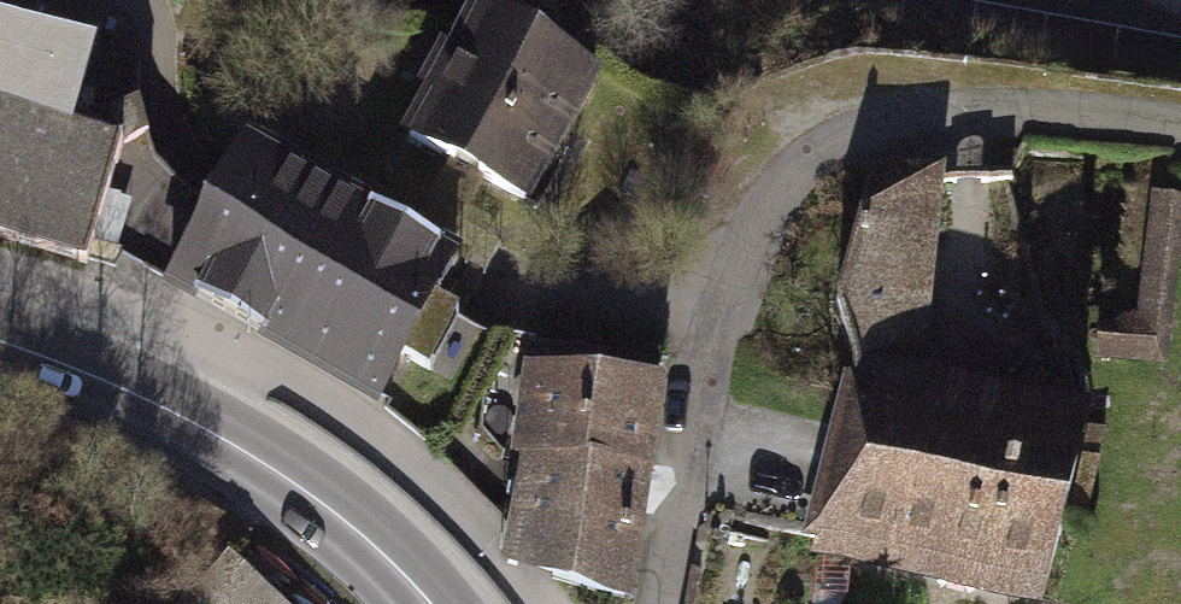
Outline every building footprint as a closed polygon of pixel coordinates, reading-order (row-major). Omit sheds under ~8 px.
[(470,13),(398,141),(526,213),(598,85),(470,13)] [(0,23),(0,237),(88,263),(123,142),(67,124),(89,45),(0,23)] [(457,245),(246,134),(168,281),(380,392),(457,245)] [(864,160),(816,351),(853,361),(806,548),(1030,603),(1045,603),(1093,413),(910,368),(957,183),(864,160)] [(654,383),(540,365),(509,558),(624,576),(654,383)] [(240,561),(202,603),(288,603),(240,561)]
